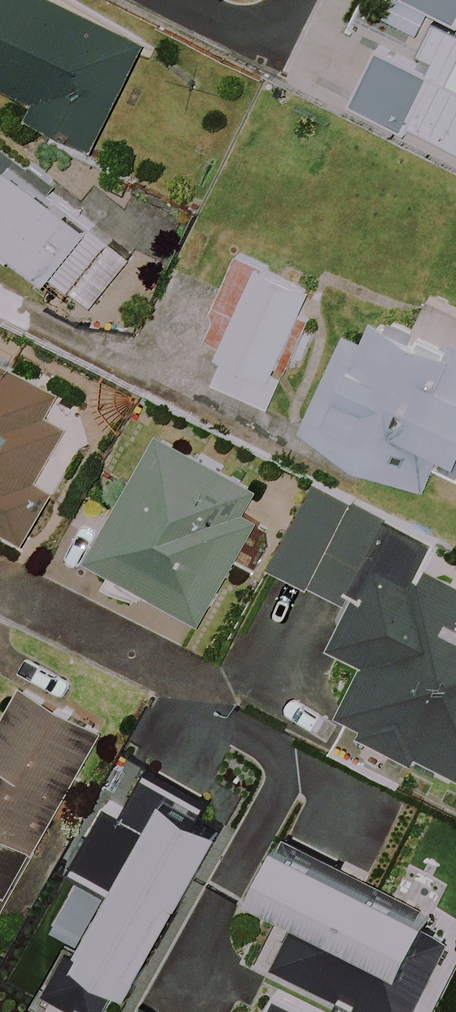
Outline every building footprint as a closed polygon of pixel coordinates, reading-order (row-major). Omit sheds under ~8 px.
[(45,0),(0,0),(0,82),(36,101),(27,118),(90,151),(143,51),(45,0)] [(455,26),(455,0),(406,0),(455,26)] [(429,25),(411,62),(371,43),(341,106),(405,136),(408,129),(455,152),(455,38),(429,25)] [(86,319),(133,257),(0,156),(0,254),(86,319)] [(310,291),(233,255),(196,335),(222,347),(217,358),(238,368),(227,392),(268,411),(282,379),(291,383),(317,326),(298,317),(310,291)] [(372,323),(361,348),(343,340),(302,436),(428,489),(436,471),(455,480),(455,358),(372,323)] [(0,370),(0,528),(37,543),(92,408),(0,370)] [(237,531),(257,494),(135,430),(109,481),(122,488),(85,559),(203,621),(247,536),(237,531)] [(313,482),(270,571),(345,607),(325,649),(358,665),(331,721),(455,781),(455,590),(420,573),(436,541),(313,482)] [(17,687),(0,717),(0,912),(100,735),(17,687)] [(286,837),(258,893),(215,978),(144,947),(130,972),(111,1011),(342,1011),(372,951),(353,941),(381,885),(286,837)]
